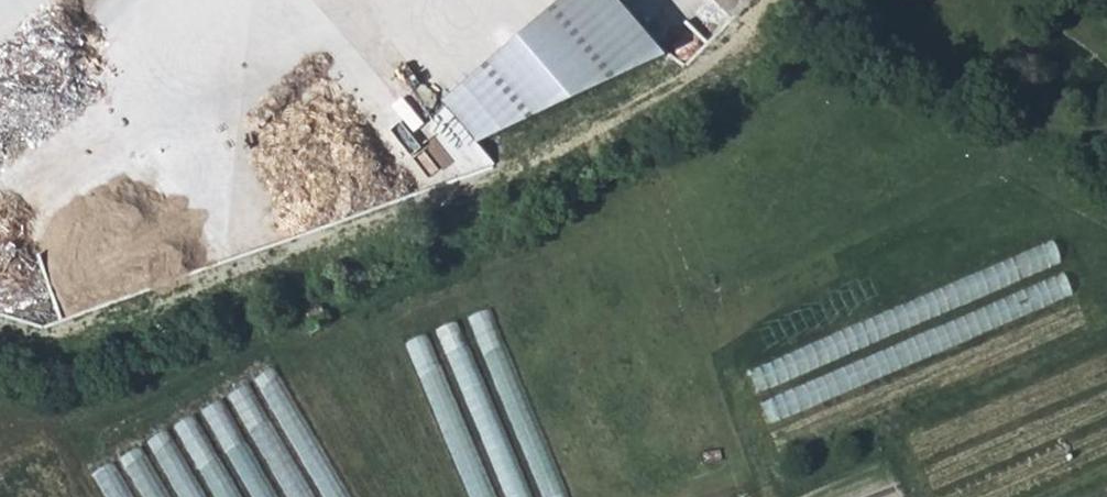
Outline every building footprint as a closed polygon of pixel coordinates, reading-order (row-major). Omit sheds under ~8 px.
[(666,56),(618,0),(563,0),(445,102),(480,143),(666,56)] [(329,318),(322,307),(310,314),(318,325),(329,318)]
